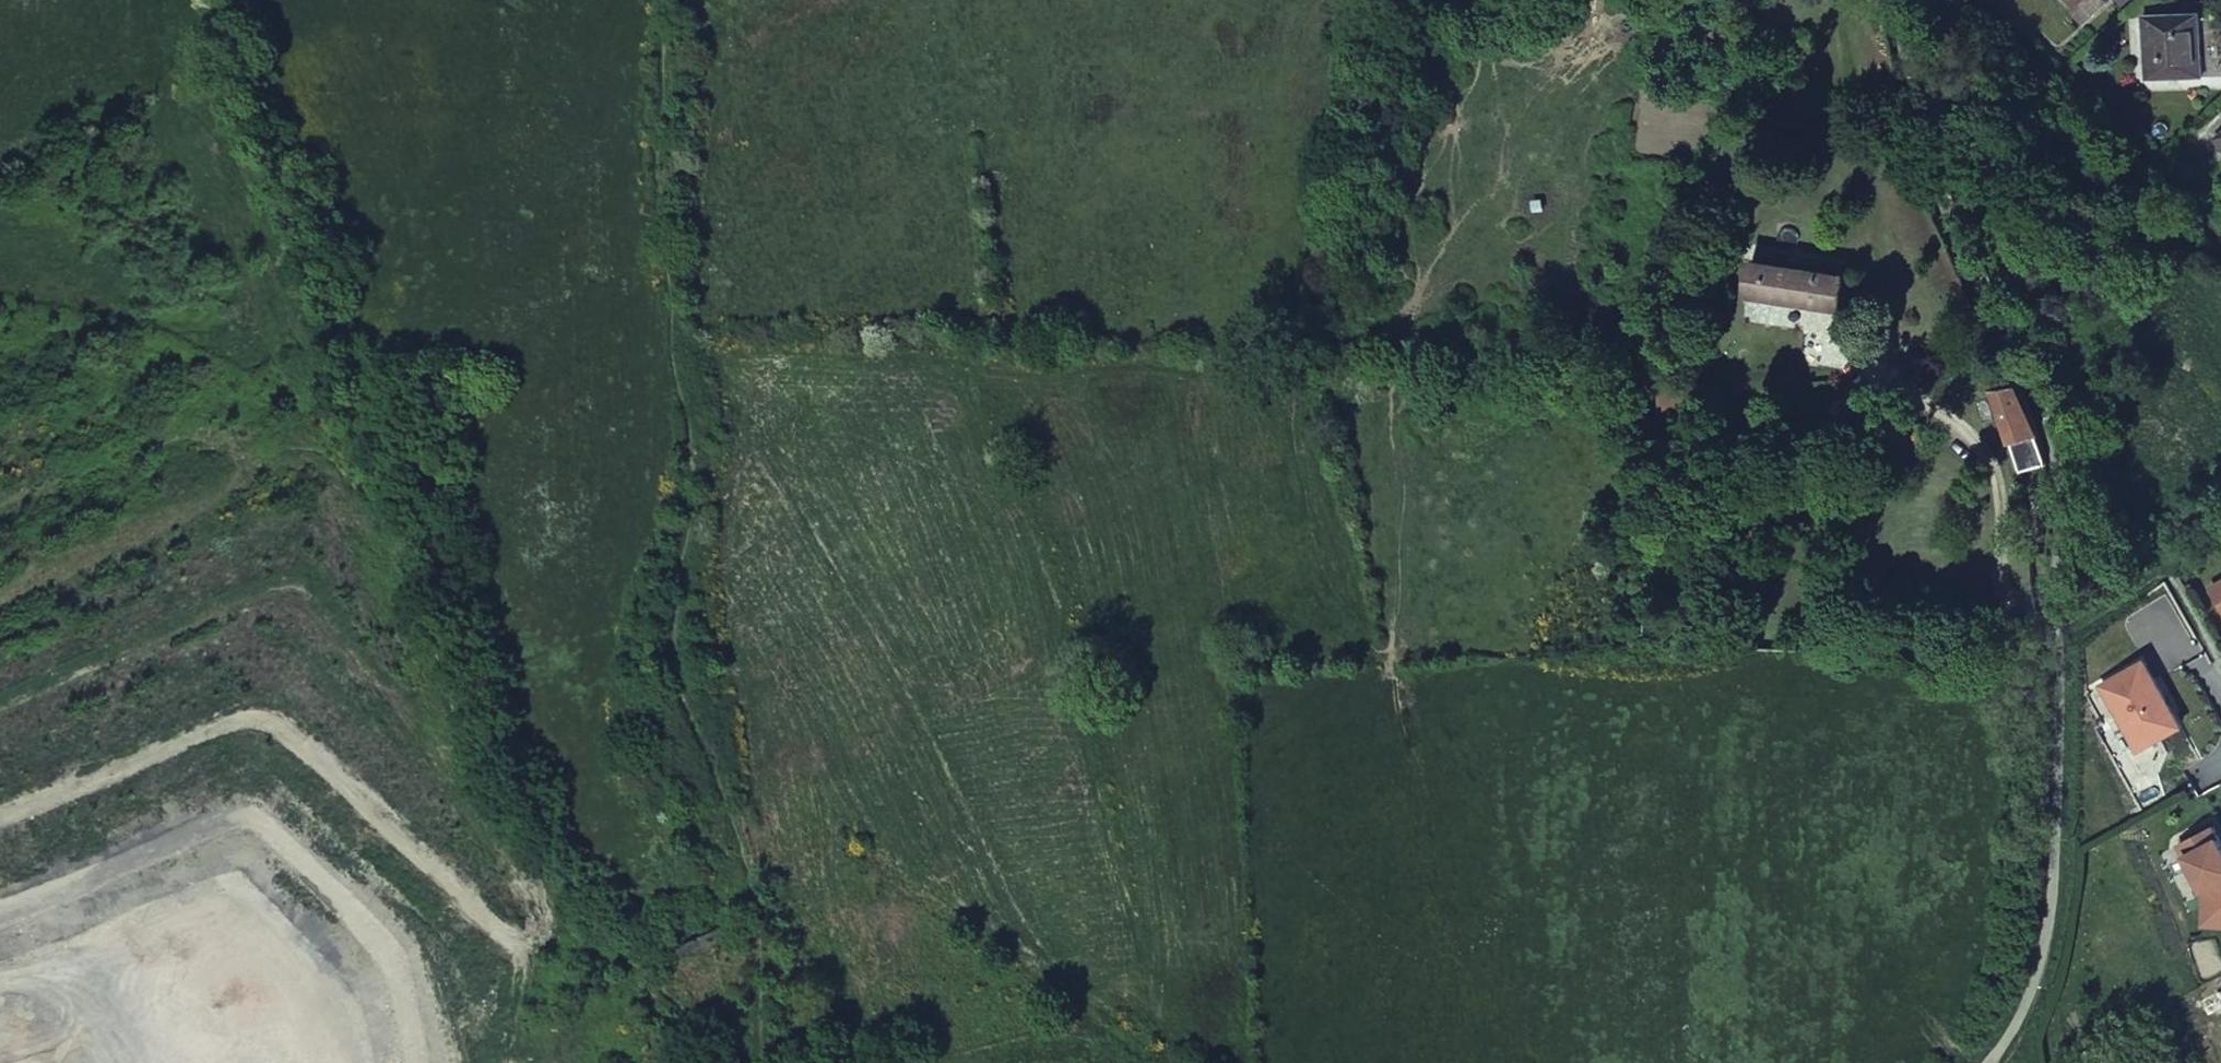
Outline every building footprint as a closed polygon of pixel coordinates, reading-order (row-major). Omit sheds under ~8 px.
[(2059,1),(2053,6),(2067,20),(2088,0),(2058,0),(2059,1)] [(2152,82),(2205,78),(2198,14),(2145,20),(2152,82)] [(2212,141),(2220,151),(2220,133),(2212,141)] [(1845,276),(1751,263),(1746,296),(1840,308),(1843,292),(1845,276)] [(1999,396),(2007,430),(2009,440),(2034,428),(2027,404),(2020,388),(1999,396)] [(2174,739),(2135,675),(2098,699),(2135,763),(2174,739)] [(2206,838),(2177,855),(2207,906),(2200,934),(2220,934),(2220,863),(2206,838)]
